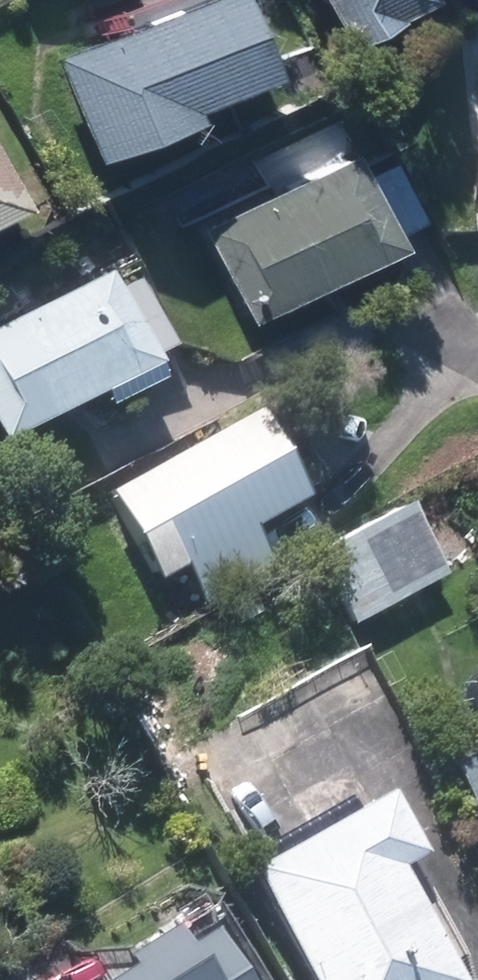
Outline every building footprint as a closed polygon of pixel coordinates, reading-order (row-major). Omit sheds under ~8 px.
[(67,67),(107,161),(206,120),(204,114),(285,81),(251,0),(230,0),(67,67)] [(351,38),(421,0),(330,0),(351,38)] [(30,194),(0,139),(0,210),(30,194)] [(208,224),(253,313),(403,237),(358,149),(208,224)] [(7,437),(158,362),(112,272),(0,328),(0,422),(7,437)] [(261,406),(112,491),(160,575),(189,558),(210,595),(272,560),(251,523),(309,490),(261,406)] [(410,501),(319,550),(357,619),(448,570),(410,501)] [(454,761),(477,805),(477,748),(454,761)] [(256,867),(316,979),(464,979),(401,861),(426,848),(396,792),(256,867)] [(213,928),(190,943),(185,935),(117,979),(247,979),(213,928)]
